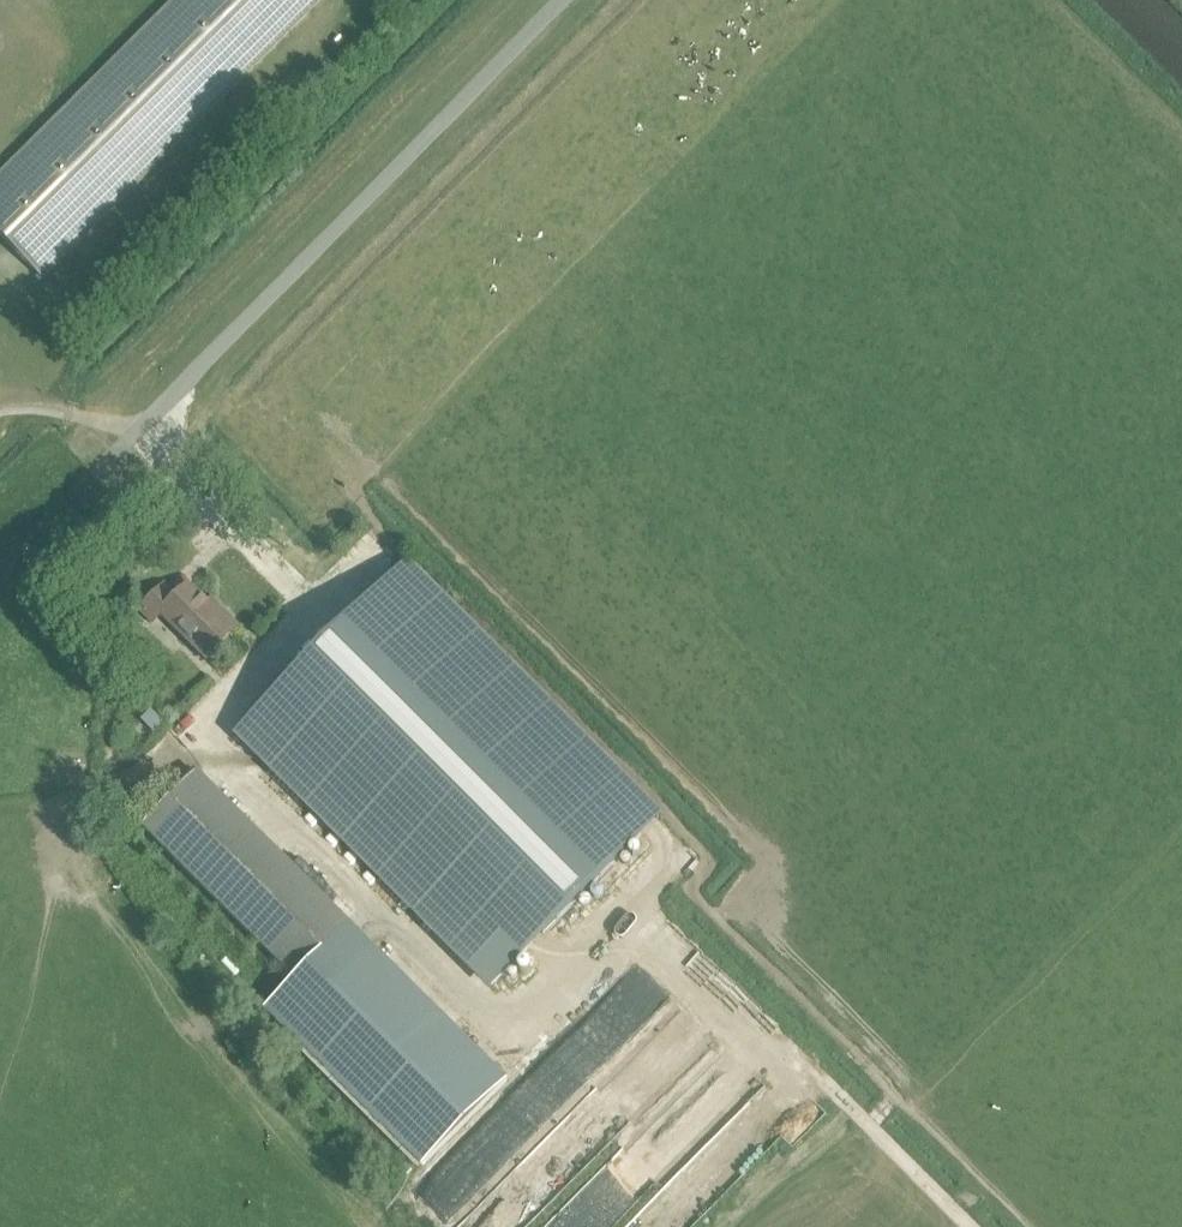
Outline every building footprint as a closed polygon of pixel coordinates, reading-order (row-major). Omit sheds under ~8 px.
[(0,177),(0,236),(43,278),(319,0),(176,0),(0,177)] [(249,720),(238,731),(494,985),(579,899),(659,819),(404,564),(323,645),(249,720)] [(223,614),(219,616),(188,585),(176,597),(163,585),(138,611),(151,624),(159,616),(205,661),(238,628),(223,614)] [(196,772),(141,827),(295,980),(349,926),(196,772)] [(295,980),(264,1011),(420,1167),(505,1082),(370,946),(349,926),(295,980)] [(502,1132),(502,1133),(502,1134),(502,1136),(503,1137),(504,1138),(505,1139),(506,1140),(507,1141),(508,1141),(510,1142),(511,1142),(512,1142),(513,1141),(515,1141),(516,1140),(517,1139),(518,1138),(519,1137),(519,1135),(519,1134),(519,1133),(519,1132),(519,1131),(519,1130),(518,1128),(517,1127),(516,1126),(515,1125),(513,1125),(512,1124),(511,1124),(509,1125),(508,1125),(506,1126),(505,1126),(504,1127),(503,1128),(503,1130),(502,1132)]
